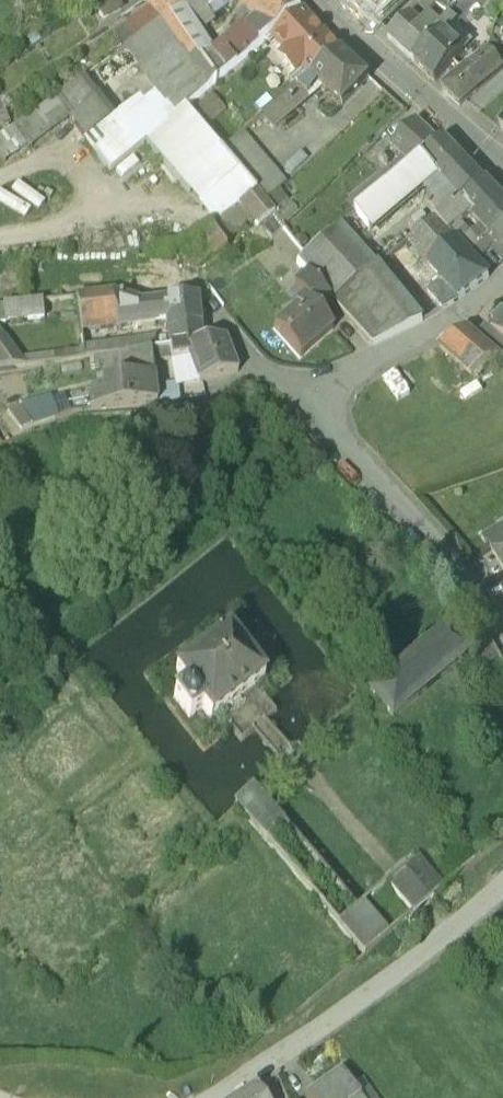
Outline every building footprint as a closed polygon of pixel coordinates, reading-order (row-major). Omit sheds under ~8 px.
[(95,10),(111,0),(88,0),(95,10)] [(95,10),(104,21),(120,11),(114,0),(111,0),(95,10)] [(145,3),(163,23),(179,11),(172,3),(169,0),(149,0),(145,3)] [(172,3),(179,11),(182,10),(194,1),(194,0),(175,0),(172,3)] [(182,10),(198,34),(208,27),(198,14),(206,8),(204,6),(200,0),(195,0),(194,1),(182,10)] [(292,0),(238,0),(260,22),(250,32),(262,44),(272,36),(302,10),(292,0)] [(379,26),(408,0),(353,0),(379,26)] [(426,18),(439,30),(440,29),(448,19),(463,0),(442,0),(426,18)] [(448,19),(457,28),(475,7),(468,0),(463,0),(448,19)] [(475,7),(480,11),(481,11),(495,24),(497,14),(502,7),(502,0),(468,0),(475,7)] [(198,34),(182,10),(179,11),(163,23),(150,32),(136,42),(128,48),(147,74),(199,35),(198,34)] [(341,52),(302,10),(272,36),(288,53),(282,59),(295,73),(301,67),(311,78),(341,52)] [(422,23),(412,14),(388,39),(414,62),(437,38),(435,35),(422,23)] [(140,17),(126,27),(136,42),(150,32),(140,17)] [(439,30),(426,18),(422,23),(435,35),(439,30)] [(457,28),(448,19),(440,29),(463,53),(472,42),(457,28)] [(463,53),(440,29),(439,30),(435,35),(437,38),(414,62),(435,83),(463,53)] [(250,32),(226,54),(236,67),(262,44),(250,32)] [(199,35),(147,74),(157,87),(206,47),(199,35)] [(489,52),(502,70),(502,52),(493,39),(489,52)] [(206,47),(157,87),(168,103),(178,117),(185,111),(203,96),(202,95),(226,74),(212,55),(206,47)] [(221,48),(212,55),(226,74),(227,75),(236,67),(226,54),(221,48)] [(311,78),(310,78),(324,91),(342,107),(369,78),(341,52),(311,78)] [(489,52),(463,72),(478,91),(502,70),(489,52)] [(463,72),(442,90),(460,107),(478,91),(463,72)] [(310,78),(290,95),(302,110),(324,91),(310,78)] [(132,155),(122,140),(127,136),(84,79),(55,99),(71,121),(109,174),(132,155)] [(290,95),(266,115),(278,130),(302,110),(290,95)] [(49,137),(71,121),(55,99),(33,114),(49,137)] [(178,117),(168,103),(160,109),(170,123),(178,117)] [(127,136),(122,140),(132,155),(146,144),(170,123),(160,109),(127,136)] [(238,174),(185,111),(178,117),(170,123),(146,144),(199,207),(238,174)] [(439,143),(416,121),(392,147),(404,159),(412,167),(421,159),(439,143)] [(266,205),(288,186),(244,135),(222,153),(257,195),(258,194),(266,205)] [(484,182),(444,139),(439,143),(421,159),(435,175),(430,179),(434,183),(428,187),(437,198),(447,190),(459,203),(460,201),(484,182)] [(412,167),(386,190),(372,202),(366,206),(357,214),(370,231),(411,196),(430,179),(435,175),(421,159),(412,167)] [(404,159),(379,181),(375,175),(360,188),(368,197),(372,202),(386,190),(412,167),(404,159)] [(484,182),(460,201),(473,215),(481,225),(484,222),(494,233),(502,224),(502,202),(484,182)] [(266,205),(258,194),(257,195),(240,207),(258,229),(274,215),(266,205)] [(368,197),(362,202),(366,206),(372,202),(368,197)] [(459,203),(436,220),(448,233),(456,226),(456,227),(473,215),(460,201),(459,203)] [(235,211),(219,222),(229,237),(245,226),(235,211)] [(436,220),(409,242),(429,265),(457,243),(448,233),(436,220)] [(229,237),(219,222),(211,228),(221,243),(229,237)] [(493,233),(501,241),(493,248),(498,253),(502,249),(502,250),(502,224),(494,233),(493,233)] [(211,228),(185,245),(201,267),(226,250),(221,243),(211,228)] [(336,232),(297,264),(308,277),(329,300),(332,304),(371,272),(336,232)] [(493,233),(483,242),(491,250),(493,248),(501,241),(493,233)] [(481,245),(470,236),(460,246),(469,256),(477,249),(481,245)] [(491,250),(483,242),(481,245),(477,249),(484,257),(491,250)] [(460,246),(457,243),(429,265),(447,285),(459,299),(488,277),(477,265),(469,256),(460,246)] [(485,256),(477,265),(488,277),(497,268),(485,256)] [(371,272),(332,304),(371,347),(390,339),(420,324),(378,267),(371,272)] [(329,300),(308,277),(294,290),(304,300),(305,299),(316,312),(329,300)] [(459,299),(447,285),(428,296),(444,309),(459,299)] [(187,286),(171,290),(173,302),(197,299),(189,287),(187,286)] [(152,324),(168,322),(165,303),(142,305),(111,296),(76,299),(80,333),(152,324)] [(173,302),(165,303),(168,322),(171,349),(202,345),(197,299),(173,302)] [(304,300),(295,308),(297,310),(274,331),(300,360),(333,331),(316,312),(305,299),(304,300)] [(42,303),(3,308),(5,324),(44,320),(42,303)] [(502,315),(492,327),(494,328),(491,330),(502,341),(502,316),(502,315)] [(168,350),(171,349),(168,322),(152,324),(154,339),(83,349),(84,360),(122,355),(156,351),(168,350)] [(500,358),(468,330),(440,347),(440,349),(447,355),(470,377),(500,358)] [(24,368),(0,333),(0,371),(24,368)] [(171,349),(168,350),(170,361),(190,358),(199,381),(237,372),(225,341),(202,345),(171,349)] [(156,351),(122,355),(125,382),(154,378),(151,358),(157,357),(156,351)] [(395,373),(383,382),(393,396),(405,388),(395,373)] [(154,378),(125,382),(125,384),(128,408),(157,405),(155,392),(154,378)] [(128,409),(128,408),(125,384),(106,387),(107,400),(92,402),(93,412),(128,409)] [(181,387),(155,392),(157,405),(157,406),(184,401),(181,387)] [(61,418),(55,400),(8,411),(23,432),(61,418)] [(490,550),(502,571),(502,542),(490,550)] [(456,622),(371,692),(393,719),(475,652),(473,650),(456,622)] [(230,632),(176,674),(188,690),(175,699),(190,720),(204,711),(211,721),(266,679),(230,632)] [(473,650),(475,652),(486,668),(501,656),(489,637),(473,650)] [(416,915),(387,882),(385,885),(355,910),(253,790),(235,807),(365,958),(413,917),(413,918),(416,915)] [(418,857),(405,869),(404,868),(401,870),(429,904),(433,901),(432,901),(446,890),(418,857)] [(354,1088),(343,1072),(306,1097),(307,1097),(362,1097),(354,1088)] [(362,1097),(376,1097),(364,1081),(354,1088),(362,1097)] [(257,1087),(240,1097),(265,1097),(257,1087)]
